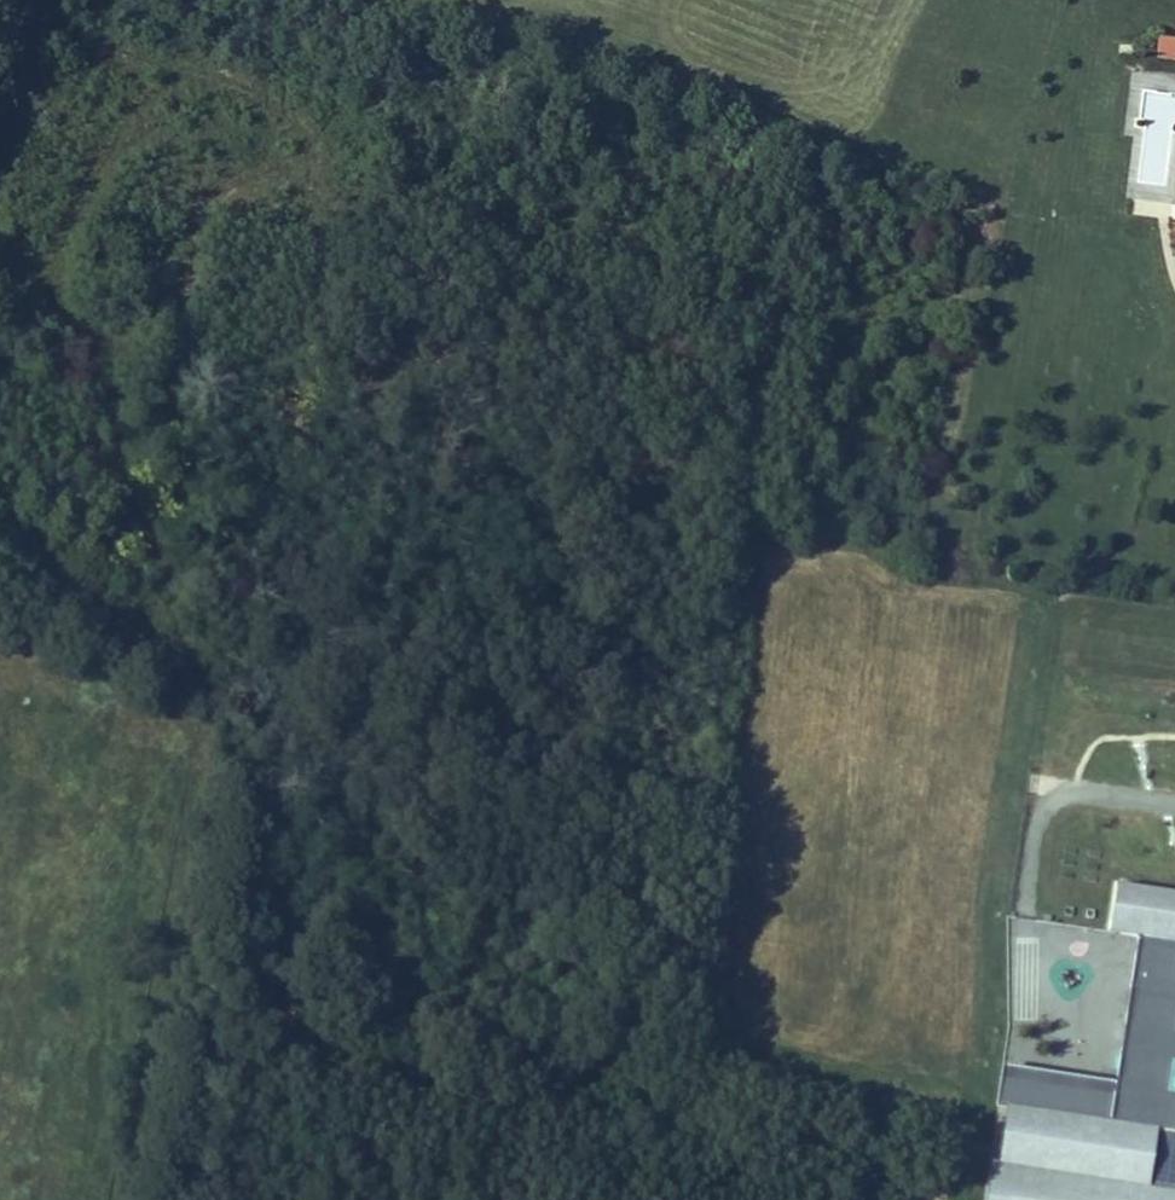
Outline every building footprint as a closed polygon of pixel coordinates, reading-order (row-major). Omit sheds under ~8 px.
[(1156,35),(1153,61),(1174,63),(1174,37),(1156,35)] [(1109,1122),(1003,1106),(995,1166),(988,1165),(983,1199),(1174,1199),(1174,894),(1116,885),(1108,932),(1137,935),(1114,1084),(1109,1122)] [(1114,1084),(1002,1067),(996,1105),(1003,1106),(1109,1122),(1114,1084)]
